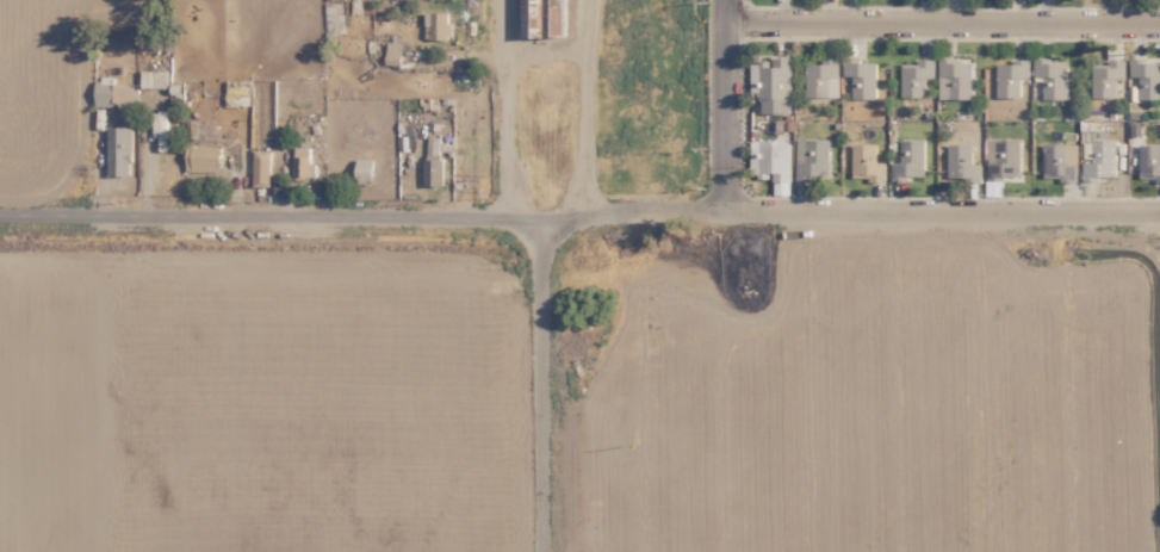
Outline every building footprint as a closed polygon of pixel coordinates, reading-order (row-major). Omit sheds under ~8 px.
[(343,3),(325,3),(326,34),(344,33),(343,3)] [(449,12),(425,12),(425,38),(449,38),(449,12)] [(751,61),(750,96),(761,96),(761,113),(790,113),(791,56),(772,55),(772,61),(751,61)] [(876,61),(861,61),(861,57),(843,57),(844,75),(851,75),(852,98),(877,97),(876,61)] [(925,95),(925,76),(934,76),(934,57),(915,57),(915,62),(901,62),(902,96),(925,95)] [(1068,99),(1068,61),(1056,61),(1056,57),(1034,57),(1034,76),(1043,76),(1043,99),(1068,99)] [(938,97),(972,98),(972,58),(938,58),(938,97)] [(996,63),(997,96),(1021,96),(1021,77),(1030,77),(1029,58),(1008,58),(1008,62),(996,63)] [(1116,77),(1126,77),(1125,59),(1108,59),(1108,64),(1092,64),(1092,97),(1117,97),(1116,77)] [(1130,59),(1130,76),(1139,76),(1139,98),(1159,98),(1159,59),(1130,59)] [(839,96),(839,60),(806,61),(806,96),(839,96)] [(166,70),(141,70),(141,87),(166,86),(166,70)] [(113,83),(113,78),(96,77),(95,105),(120,106),(120,111),(137,111),(138,84),(113,83)] [(131,126),(107,127),(108,176),(132,175),(131,126)] [(829,137),(795,138),(796,178),(830,177),(829,137)] [(925,138),(901,138),(900,162),(893,162),(893,177),(925,178),(925,138)] [(1021,138),(987,138),(987,177),(1021,178),(1021,138)] [(1117,177),(1116,139),(1092,139),(1092,161),(1082,162),(1083,178),(1117,177)] [(791,140),(751,140),(750,176),(773,176),(773,194),(790,195),(791,140)] [(877,143),(852,143),(852,176),(864,176),(864,181),(886,181),(886,163),(877,163),(877,143)] [(948,178),(981,179),(981,163),(972,163),(972,143),(948,143),(948,178)] [(1078,144),(1044,143),(1044,178),(1078,179),(1078,144)] [(1139,143),(1140,179),(1159,179),(1159,143),(1139,143)] [(221,146),(186,145),(185,170),(221,171),(221,146)] [(309,146),(293,147),(293,176),(315,176),(315,163),(309,163),(309,146)] [(252,186),(269,186),(270,151),(253,150),(252,186)] [(373,183),(373,159),(357,158),(356,183),(373,183)] [(443,186),(443,159),(423,159),(423,186),(443,186)]
